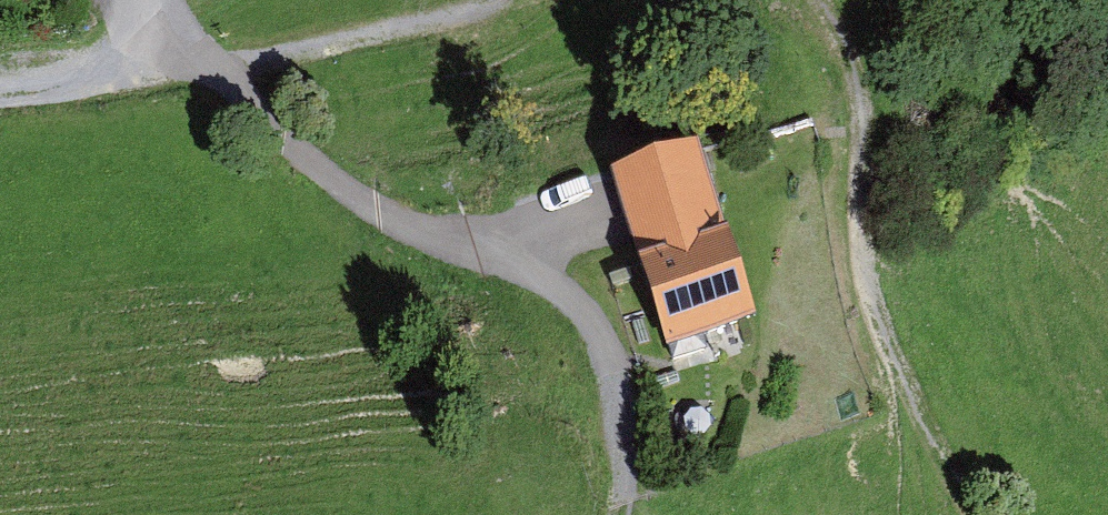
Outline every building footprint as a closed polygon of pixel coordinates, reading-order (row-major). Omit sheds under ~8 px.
[(700,151),(621,178),(682,355),(761,328),(700,151)]
